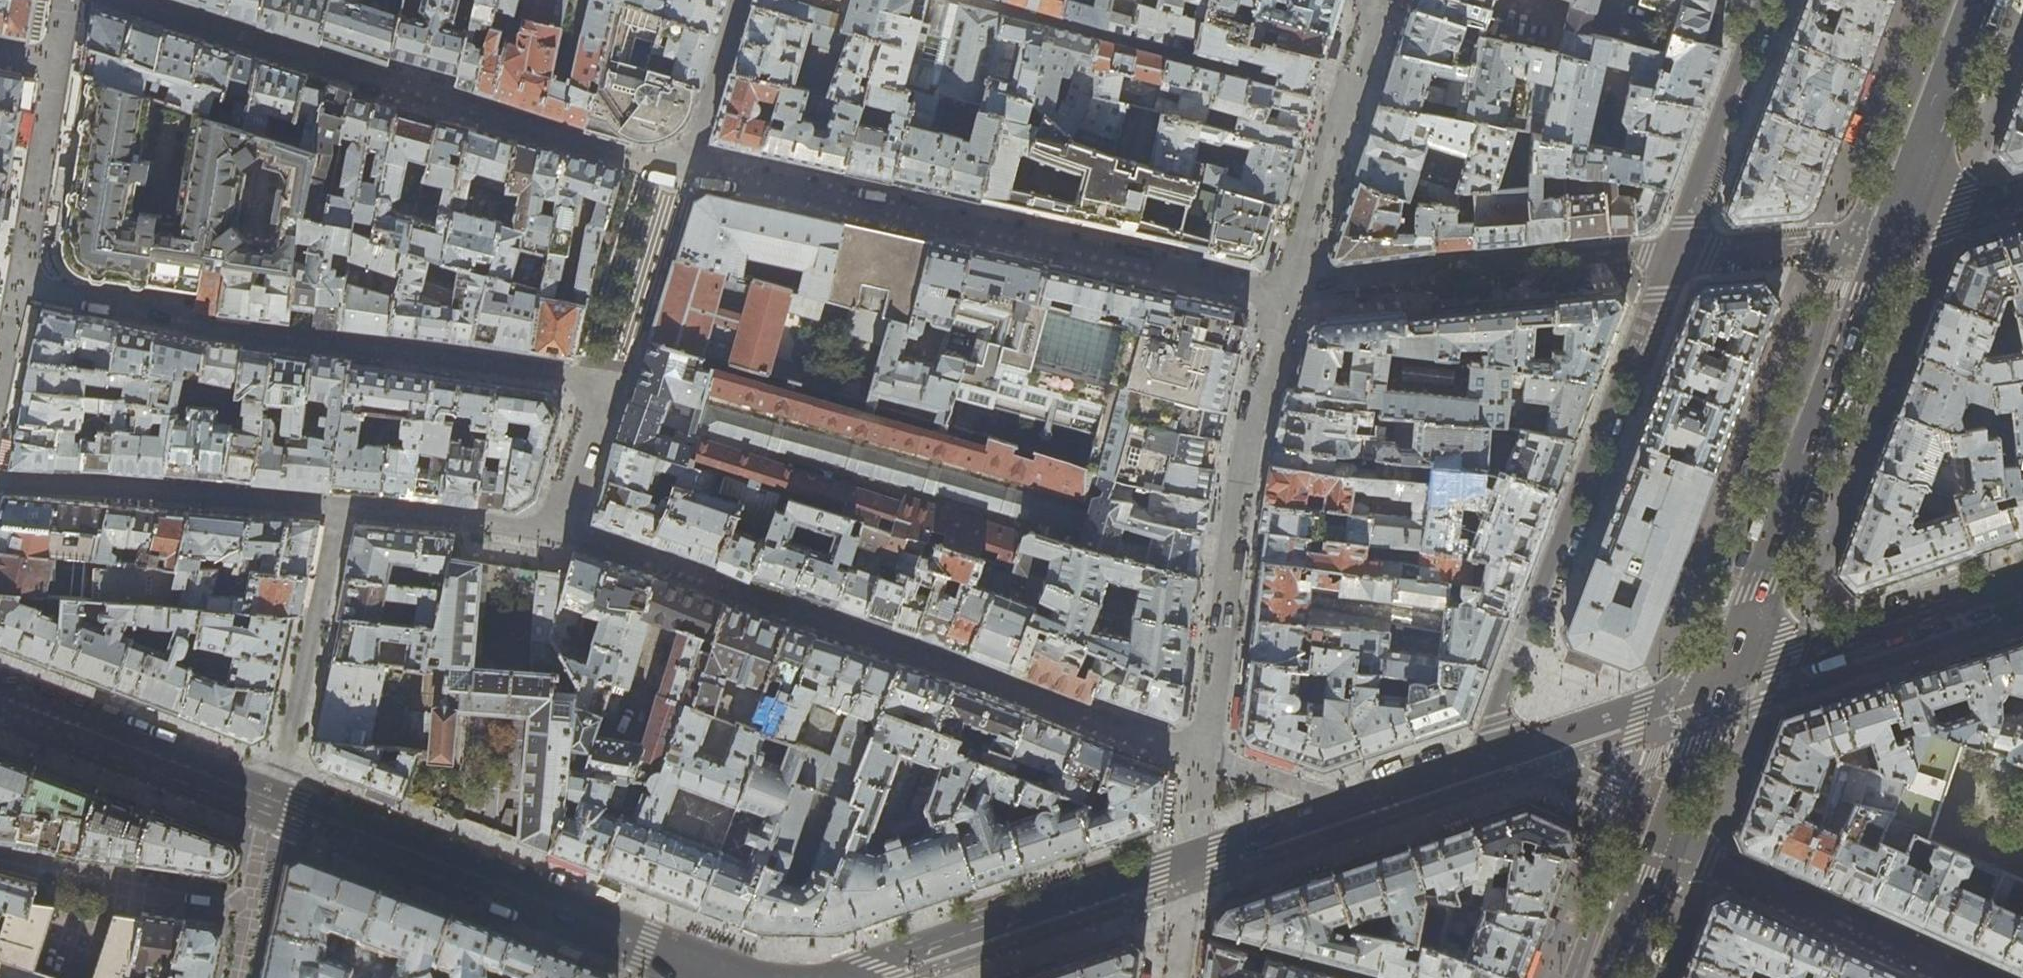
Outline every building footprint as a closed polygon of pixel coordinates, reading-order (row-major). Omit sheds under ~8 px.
[(33,0),(0,0),(0,35),(27,40),(30,21),(33,0)] [(226,15),(229,0),(176,0),(200,7),(226,15)] [(258,26),(262,0),(229,0),(226,15),(241,20),(258,26)] [(319,44),(329,0),(262,0),(258,26),(288,35),(319,44)] [(319,44),(353,54),(388,65),(403,0),(381,0),(381,2),(372,0),(329,0),(319,44)] [(454,87),(457,75),(473,7),(457,2),(458,0),(403,0),(388,65),(389,65),(401,63),(422,67),(441,71),(454,87)] [(472,93),(483,48),(475,46),(470,42),(474,28),(488,32),(491,23),(493,10),(496,0),(474,0),(473,7),(457,75),(454,87),(464,90),(472,93)] [(582,129),(616,1),(616,0),(591,0),(571,79),(561,77),(550,74),(556,49),(557,49),(558,46),(557,45),(568,0),(516,0),(512,14),(503,48),(491,99),(547,117),(551,119),(582,129)] [(512,14),(516,0),(496,0),(493,10),(512,14)] [(666,18),(716,33),(725,0),(616,0),(616,1),(666,18)] [(899,144),(891,181),(936,191),(980,200),(999,116),(1008,94),(1030,99),(1047,26),(1015,18),(964,5),(944,0),(856,0),(854,8),(849,9),(847,11),(845,16),(816,8),(815,7),(812,4),(804,2),(804,0),(753,0),(751,4),(882,41),(868,75),(867,79),(916,92),(899,144)] [(1000,1),(1032,9),(1062,17),(1066,0),(1000,0),(1000,1)] [(1062,17),(1079,21),(1106,28),(1112,0),(1066,0),(1062,17)] [(1106,28),(1146,39),(1191,52),(1201,20),(1204,20),(1209,0),(1112,0),(1106,28)] [(1259,0),(1209,0),(1204,20),(1231,26),(1226,39),(1247,46),(1255,12),(1259,0)] [(1255,12),(1331,32),(1337,10),(1341,0),(1259,0),(1255,12)] [(1408,8),(1462,25),(1461,28),(1478,34),(1487,11),(1453,0),(1411,0),(1408,8)] [(1487,11),(1491,0),(1453,0),(1487,11)] [(1570,1),(1556,53),(1588,58),(1594,35),(1588,33),(1598,0),(1567,0),(1570,1)] [(1638,3),(1676,16),(1680,0),(1639,0),(1638,3)] [(1676,16),(1671,32),(1699,41),(1708,45),(1720,13),(1724,1),(1724,0),(1680,0),(1676,16)] [(1789,40),(1865,70),(1875,42),(1891,0),(1804,0),(1802,5),(1789,40)] [(696,104),(700,90),(672,81),(672,77),(671,77),(663,74),(650,71),(631,66),(638,40),(657,45),(666,18),(616,1),(582,129),(597,133),(631,143),(632,142),(642,144),(653,144),(665,140),(674,135),(682,128),(689,120),(693,111),(694,111),(696,104)] [(742,38),(732,73),(780,83),(793,85),(806,40),(843,50),(828,94),(860,103),(865,85),(857,81),(861,72),(868,75),(882,41),(751,4),(742,38)] [(91,26),(87,45),(158,66),(166,29),(152,25),(127,17),(96,8),(93,9),(91,26)] [(1401,30),(1394,53),(1468,66),(1479,34),(1478,34),(1461,28),(1462,25),(1408,8),(1401,30)] [(1326,46),(1331,32),(1255,12),(1247,46),(1260,48),(1262,42),(1280,45),(1323,57),(1326,46)] [(708,62),(716,33),(666,18),(657,45),(650,71),(663,74),(667,56),(676,59),(671,77),(672,77),(672,81),(700,90),(708,62)] [(1319,71),(1323,57),(1280,45),(1262,42),(1260,48),(1247,46),(1226,39),(1231,26),(1204,20),(1201,20),(1191,52),(1226,61),(1234,63),(1237,58),(1255,63),(1255,68),(1277,73),(1276,78),(1274,84),(1312,94),(1313,89),(1319,71)] [(481,96),(491,99),(503,48),(496,46),(501,31),(497,29),(499,25),(491,23),(488,32),(483,48),(472,93),(481,96)] [(1094,65),(1092,64),(1097,39),(1072,33),(1047,26),(1030,99),(1040,110),(1042,113),(1069,140),(1093,94),(1094,65)] [(188,37),(166,29),(158,66),(194,76),(205,42),(188,37)] [(1721,49),(1708,45),(1699,41),(1671,32),(1665,51),(1650,97),(1699,108),(1705,93),(1721,49)] [(1468,66),(1394,53),(1388,70),(1380,95),(1377,106),(1418,113),(1421,100),(1457,106),(1454,119),(1502,128),(1505,114),(1519,116),(1524,93),(1518,85),(1511,83),(1512,75),(1521,77),(1531,90),(1533,79),(1524,77),(1532,49),(1479,34),(1468,66)] [(1603,177),(1632,180),(1668,189),(1683,151),(1699,108),(1650,97),(1665,51),(1594,35),(1588,58),(1556,53),(1532,49),(1524,77),(1533,79),(1531,90),(1526,117),(1527,118),(1524,131),(1526,131),(1532,132),(1532,133),(1566,140),(1564,174),(1603,177)] [(1092,64),(1094,65),(1161,81),(1161,77),(1166,57),(1142,51),(1097,39),(1092,64)] [(1776,73),(1763,110),(1839,140),(1839,138),(1849,113),(1853,100),(1865,70),(1789,40),(1776,73)] [(220,47),(205,42),(194,76),(228,86),(238,53),(220,47)] [(83,73),(92,75),(151,95),(156,79),(171,84),(165,100),(194,110),(221,118),(228,86),(194,76),(158,66),(87,45),(85,57),(83,73)] [(238,52),(238,53),(228,86),(221,118),(245,126),(258,60),(247,55),(238,52)] [(1309,102),(1312,94),(1274,84),(1248,77),(1191,63),(1166,57),(1161,77),(1244,98),(1246,95),(1306,112),(1309,102)] [(245,126),(291,141),(306,75),(283,68),(258,60),(245,126)] [(1303,123),(1306,112),(1246,95),(1244,98),(1161,77),(1161,81),(1094,65),(1093,94),(1126,103),(1205,123),(1211,103),(1219,105),(1220,111),(1228,112),(1232,111),(1232,109),(1240,110),(1234,130),(1294,147),(1296,148),(1299,138),(1303,123)] [(737,147),(763,153),(770,121),(756,117),(759,109),(759,105),(758,103),(760,95),(776,99),(780,83),(732,73),(726,92),(711,141),(737,147)] [(17,111),(20,97),(22,79),(0,74),(0,108),(17,111)] [(84,275),(118,280),(156,286),(187,291),(199,293),(204,268),(224,273),(225,266),(292,274),(295,261),(296,241),(299,216),(305,218),(319,151),(312,147),(291,141),(245,126),(221,118),(194,110),(175,222),(163,220),(163,215),(139,212),(139,217),(130,215),(137,179),(145,180),(148,161),(139,159),(151,95),(92,75),(90,87),(86,108),(83,128),(78,158),(72,197),(67,225),(64,244),(64,252),(67,261),(71,266),(76,271),(84,275)] [(318,79),(306,75),(291,141),(312,147),(329,82),(318,79)] [(2012,170),(2022,166),(2022,77),(2013,103),(1995,151),(2012,170)] [(860,103),(849,145),(843,170),(866,175),(891,181),(899,144),(916,92),(867,79),(865,85),(860,103)] [(340,86),(329,82),(312,147),(319,151),(305,218),(324,224),(330,194),(322,192),(330,154),(331,139),(340,142),(342,135),(349,97),(351,90),(340,86)] [(772,116),(770,121),(763,153),(803,162),(843,170),(849,145),(860,103),(828,94),(793,85),(780,83),(776,99),(775,103),(769,103),(768,109),(773,110),(772,116)] [(1203,256),(1205,256),(1208,256),(1257,270),(1262,268),(1267,249),(1270,240),(1275,223),(1282,199),(1229,185),(1197,177),(1193,177),(1149,166),(1111,155),(1126,103),(1093,94),(1069,140),(1042,113),(1039,125),(1036,125),(1025,122),(1029,108),(1040,110),(1030,99),(1008,94),(999,116),(980,200),(1057,217),(1182,245),(1204,250),(1203,256)] [(361,101),(349,97),(342,135),(354,139),(354,142),(349,148),(344,173),(335,171),(330,194),(324,224),(326,225),(350,231),(361,181),(362,173),(375,104),(361,101)] [(1286,186),(1288,176),(1286,175),(1291,160),(1294,147),(1234,130),(1205,123),(1126,103),(1111,155),(1149,166),(1193,177),(1197,177),(1229,185),(1282,199),(1286,186)] [(388,108),(375,104),(362,173),(373,175),(373,174),(377,174),(376,183),(361,181),(350,231),(372,238),(398,110),(388,108)] [(1454,119),(1418,113),(1377,106),(1365,142),(1354,177),(1366,185),(1403,198),(1436,204),(1456,206),(1455,198),(1460,191),(1471,190),(1494,189),(1508,143),(1523,145),(1526,131),(1524,131),(1502,128),(1454,119)] [(17,111),(0,108),(0,172),(9,174),(14,144),(19,113),(17,111)] [(419,116),(398,110),(372,238),(405,248),(413,216),(416,206),(403,203),(399,207),(398,212),(389,209),(393,204),(393,200),(399,195),(408,156),(428,162),(439,122),(419,116)] [(1801,218),(1812,209),(1824,178),(1833,153),(1839,140),(1763,110),(1747,151),(1724,212),(1733,223),(1760,221),(1801,218)] [(1862,118),(1849,113),(1839,138),(1852,143),(1862,118)] [(453,125),(439,122),(428,162),(424,179),(440,184),(438,195),(442,195),(437,223),(413,216),(405,248),(442,259),(458,168),(468,130),(453,125)] [(524,224),(538,148),(502,138),(469,128),(468,130),(458,168),(442,259),(474,270),(476,258),(484,260),(483,267),(489,268),(488,274),(509,281),(526,225),(524,224)] [(1540,242),(1563,240),(1564,174),(1566,140),(1532,133),(1528,186),(1529,219),(1521,220),(1521,243),(1540,242)] [(539,147),(538,148),(524,224),(526,225),(551,229),(563,154),(552,151),(539,147)] [(551,229),(541,289),(528,354),(551,356),(573,359),(574,354),(594,261),(622,170),(592,162),(563,154),(551,229)] [(9,174),(0,172),(0,196),(5,196),(7,186),(9,174)] [(1581,238),(1606,235),(1603,177),(1564,174),(1563,240),(1581,238)] [(1329,255),(1330,261),(1335,263),(1390,257),(1431,252),(1432,225),(1433,224),(1436,204),(1403,198),(1366,185),(1354,177),(1340,220),(1329,255)] [(1621,234),(1634,233),(1632,180),(1603,177),(1606,235),(1621,234)] [(1643,232),(1656,223),(1665,199),(1668,189),(1632,180),(1634,233),(1643,232)] [(1528,186),(1494,189),(1471,190),(1472,223),(1521,220),(1529,219),(1528,186)] [(694,202),(676,258),(724,272),(753,280),(825,300),(843,223),(773,208),(708,193),(694,202)] [(1465,248),(1472,248),(1472,223),(1458,223),(1456,206),(1436,204),(1433,224),(1432,225),(1431,252),(1443,251),(1465,248)] [(304,325),(314,326),(321,262),(326,225),(324,224),(305,218),(299,216),(296,241),(310,242),(307,262),(295,261),(292,274),(289,324),(304,325)] [(1504,245),(1521,243),(1521,220),(1472,223),(1472,248),(1504,245)] [(884,232),(843,223),(825,300),(843,304),(850,306),(890,318),(909,323),(931,242),(884,232)] [(327,328),(338,329),(348,260),(350,231),(326,225),(321,262),(314,326),(327,328)] [(499,350),(528,354),(541,289),(551,229),(526,225),(509,281),(488,274),(486,273),(470,346),(499,350)] [(363,331),(388,334),(402,269),(400,268),(405,248),(372,238),(350,231),(348,260),(338,329),(363,331)] [(2016,231),(2008,234),(1998,237),(2016,279),(2012,281),(2018,318),(2022,344),(2022,250),(2016,231)] [(2016,279),(1998,237),(1977,243),(1965,247),(1955,258),(1942,290),(1938,300),(1998,322),(2018,318),(2012,281),(2016,279)] [(951,246),(931,242),(909,323),(890,318),(882,344),(867,402),(869,403),(876,405),(879,394),(938,410),(935,422),(942,424),(944,424),(953,395),(961,368),(964,359),(940,355),(938,355),(935,365),(902,355),(909,330),(917,332),(920,331),(924,317),(933,319),(932,323),(949,328),(965,281),(971,250),(951,246)] [(427,339),(470,346),(486,273),(474,270),(442,259),(405,248),(400,268),(402,269),(388,334),(427,339)] [(1011,259),(971,250),(965,281),(972,284),(991,290),(1037,303),(1046,266),(1011,259)] [(797,382),(841,395),(847,379),(772,356),(786,308),(838,321),(843,304),(825,300),(753,280),(743,315),(714,307),(724,272),(676,258),(664,297),(651,341),(704,356),(705,355),(789,380),(797,382)] [(250,319),(289,324),(292,274),(225,266),(224,273),(217,315),(250,319)] [(1075,272),(1046,266),(1037,303),(1103,320),(1112,280),(1075,272)] [(206,313),(217,315),(224,273),(204,268),(199,293),(196,311),(206,313)] [(1134,285),(1112,280),(1103,320),(1107,321),(1111,311),(1123,313),(1120,325),(1176,341),(1182,313),(1174,311),(1177,294),(1134,285)] [(1235,372),(1239,353),(1176,341),(1120,325),(1107,321),(1103,320),(1037,303),(991,290),(972,284),(965,281),(949,328),(940,355),(964,359),(971,360),(968,369),(1117,411),(1125,384),(1226,411),(1229,396),(1235,372)] [(1686,311),(1677,334),(1754,362),(1768,326),(1777,301),(1763,282),(1733,284),(1704,286),(1692,295),(1686,311)] [(1210,302),(1177,294),(1174,311),(1182,313),(1245,327),(1247,320),(1243,313),(1239,308),(1210,302)] [(1584,298),(1554,300),(1554,322),(1552,350),(1540,350),(1539,357),(1534,357),(1536,323),(1516,323),(1512,362),(1523,363),(1523,372),(1596,381),(1609,345),(1624,307),(1615,295),(1584,298)] [(1467,309),(1404,314),(1405,331),(1433,334),(1434,355),(1512,364),(1512,362),(1516,323),(1536,323),(1554,322),(1554,300),(1486,307),(1485,306),(1483,306),(1482,307),(1476,308),(1470,308),(1468,308),(1467,309)] [(1991,384),(2022,378),(2022,344),(2018,318),(1998,322),(1938,300),(1935,310),(1917,356),(1991,384)] [(890,318),(850,306),(843,333),(882,344),(890,318)] [(34,349),(31,363),(71,367),(72,365),(111,369),(118,325),(97,321),(62,315),(44,311),(42,313),(34,349)] [(1242,339),(1245,327),(1182,313),(1176,341),(1239,353),(1242,339)] [(1309,336),(1307,342),(1340,345),(1341,346),(1382,350),(1385,330),(1405,331),(1404,314),(1356,319),(1325,321),(1318,325),(1313,330),(1309,336)] [(134,329),(118,325),(111,369),(150,374),(151,369),(155,333),(134,329)] [(1306,349),(1303,357),(1369,366),(1367,395),(1368,396),(1365,415),(1396,418),(1420,419),(1421,421),(1507,426),(1508,414),(1515,414),(1516,407),(1522,407),(1523,401),(1521,401),(1521,398),(1550,401),(1549,410),(1526,408),(1524,425),(1523,428),(1574,439),(1584,411),(1596,381),(1523,372),(1511,371),(1512,364),(1434,355),(1433,334),(1405,331),(1385,330),(1382,350),(1341,346),(1340,345),(1307,342),(1306,349)] [(187,340),(155,333),(151,369),(183,375),(201,379),(204,344),(187,340)] [(1668,357),(1659,382),(1735,412),(1745,386),(1754,362),(1677,334),(1668,357)] [(1199,552),(1201,530),(1126,514),(1129,501),(1108,495),(1114,476),(970,432),(967,442),(946,435),(948,426),(944,424),(942,424),(939,434),(873,415),(876,405),(869,403),(866,413),(795,391),(797,382),(789,380),(787,390),(702,365),(704,356),(651,341),(649,345),(643,364),(635,393),(632,401),(628,400),(616,437),(614,442),(687,466),(691,456),(750,474),(747,484),(760,488),(762,479),(766,480),(844,504),(841,513),(863,520),(878,526),(882,516),(895,520),(892,530),(925,541),(927,541),(930,530),(945,535),(941,546),(979,558),(982,547),(998,551),(995,563),(1010,567),(1012,568),(1022,535),(1026,535),(1029,532),(1111,555),(1195,576),(1199,552)] [(219,346),(204,344),(201,379),(201,380),(236,386),(242,350),(219,346)] [(237,482),(252,484),(262,418),(272,354),(257,352),(242,350),(236,386),(230,424),(223,481),(237,482)] [(289,357),(272,354),(262,418),(282,420),(281,432),(301,434),(311,359),(289,357)] [(330,490),(330,487),(342,409),(349,365),(350,361),(330,358),(312,355),(311,359),(301,434),(281,432),(282,420),(262,418),(252,484),(297,488),(330,490)] [(1907,384),(1896,413),(1949,433),(1995,425),(1991,384),(1917,356),(1907,384)] [(1303,361),(1296,391),(1367,395),(1369,366),(1303,357),(1303,361)] [(28,375),(26,388),(136,404),(147,405),(150,374),(111,369),(72,365),(71,367),(31,363),(28,375)] [(392,371),(349,365),(342,409),(375,413),(376,401),(396,405),(395,415),(422,419),(426,419),(430,377),(392,371)] [(1217,453),(1220,439),(1117,411),(968,369),(961,368),(953,395),(1214,468),(1217,453)] [(192,478),(223,481),(230,424),(216,422),(217,410),(186,407),(186,409),(187,409),(187,411),(176,409),(183,375),(151,369),(150,374),(147,405),(152,406),(151,411),(173,414),(165,476),(192,478)] [(463,381),(430,377),(426,419),(449,424),(451,423),(453,413),(466,415),(465,425),(487,428),(496,386),(463,381)] [(1995,425),(1949,433),(1950,447),(1950,459),(1953,495),(1955,500),(1971,552),(2008,539),(2022,534),(2022,378),(1991,384),(1995,425)] [(1647,412),(1637,441),(1713,470),(1725,440),(1735,412),(1659,382),(1647,412)] [(1223,425),(1226,411),(1125,384),(1117,411),(1220,439),(1223,425)] [(514,510),(535,496),(547,455),(560,414),(553,404),(546,394),(519,389),(496,386),(487,428),(486,434),(511,438),(502,506),(501,508),(501,509),(514,510)] [(22,406),(19,422),(61,428),(87,431),(111,432),(112,431),(115,432),(134,434),(136,404),(26,388),(22,406)] [(1286,393),(1281,407),(1350,416),(1364,418),(1365,415),(1368,396),(1367,395),(1296,391),(1288,389),(1286,393)] [(1212,483),(1214,468),(953,395),(944,424),(948,426),(970,432),(1114,476),(1210,500),(1212,483)] [(134,434),(115,432),(110,471),(136,473),(165,476),(173,414),(151,411),(152,406),(147,405),(136,404),(134,434)] [(1279,415),(1274,444),(1333,453),(1375,457),(1432,462),(1498,469),(1503,471),(1517,438),(1510,435),(1513,426),(1507,426),(1421,421),(1420,419),(1396,418),(1394,440),(1380,439),(1380,441),(1346,437),(1350,416),(1281,407),(1279,415)] [(357,490),(380,493),(386,446),(388,429),(389,415),(375,413),(342,409),(330,487),(357,490)] [(1950,447),(1949,433),(1896,413),(1886,438),(1875,469),(1934,492),(1953,500),(1955,500),(1953,495),(1950,459),(1946,459),(1945,462),(1946,463),(1946,465),(1935,460),(1940,448),(1950,447)] [(395,494),(410,495),(422,419),(395,415),(389,415),(388,429),(401,430),(400,435),(404,437),(402,439),(403,443),(405,446),(405,448),(386,446),(380,493),(395,494)] [(438,501),(438,500),(449,424),(426,419),(422,419),(410,495),(409,499),(424,500),(438,501)] [(17,431),(15,440),(58,447),(61,428),(19,422),(17,431)] [(451,423),(449,424),(438,500),(454,502),(477,505),(480,474),(486,434),(487,428),(465,425),(451,423)] [(71,471),(83,472),(87,431),(61,428),(58,447),(54,470),(71,471)] [(1568,454),(1574,439),(1523,428),(1521,428),(1517,438),(1503,471),(1554,491),(1568,454)] [(109,473),(110,471),(115,432),(112,431),(111,432),(87,431),(83,472),(99,472),(109,473)] [(490,507),(501,508),(502,506),(511,438),(486,434),(480,474),(477,505),(490,507)] [(33,470),(54,470),(58,447),(15,440),(11,455),(8,468),(10,470),(33,470)] [(1627,666),(1642,659),(1656,620),(1692,526),(1713,470),(1637,441),(1615,498),(1580,592),(1565,631),(1571,645),(1627,666)] [(606,472),(604,479),(652,495),(653,490),(648,488),(651,480),(659,483),(669,472),(678,475),(674,486),(692,491),(699,470),(687,466),(614,442),(606,472)] [(1271,459),(1271,463),(1333,474),(1399,478),(1430,483),(1432,462),(1375,457),(1374,470),(1356,468),(1356,466),(1352,463),(1332,460),(1333,453),(1274,444),(1271,459)] [(1534,544),(1554,491),(1503,471),(1498,469),(1432,462),(1430,483),(1429,507),(1423,546),(1451,552),(1457,499),(1477,501),(1490,506),(1471,555),(1485,558),(1481,585),(1478,604),(1507,616),(1534,544)] [(1267,483),(1264,502),(1366,513),(1367,505),(1357,501),(1351,501),(1352,492),(1362,492),(1366,489),(1387,491),(1390,495),(1411,497),(1410,505),(1412,505),(1411,516),(1371,512),(1371,514),(1367,542),(1420,546),(1423,546),(1429,507),(1430,483),(1399,478),(1333,474),(1271,463),(1267,483)] [(1929,504),(1934,492),(1875,469),(1857,515),(1834,573),(1853,592),(1971,552),(1955,500),(1953,500),(1947,515),(1913,527),(1913,525),(1911,521),(1909,521),(1915,506),(1921,508),(1929,504)] [(697,560),(719,568),(737,518),(768,528),(774,509),(780,495),(760,488),(747,484),(723,478),(717,496),(710,493),(716,475),(699,470),(692,491),(674,486),(673,487),(668,500),(668,502),(662,519),(656,534),(668,539),(665,549),(697,560)] [(1208,513),(1210,500),(1114,476),(1108,495),(1129,501),(1126,514),(1201,530),(1206,531),(1208,513)] [(598,503),(596,509),(605,512),(609,502),(662,519),(668,502),(668,500),(652,495),(604,479),(603,483),(598,503)] [(777,585),(794,591),(822,507),(789,497),(784,512),(774,509),(768,528),(750,576),(777,585)] [(0,513),(0,525),(103,533),(109,506),(52,502),(3,498),(0,512),(0,513)] [(618,533),(665,549),(668,539),(656,534),(662,519),(609,502),(605,512),(596,509),(592,522),(593,524),(618,533)] [(1259,529),(1266,531),(1325,538),(1365,542),(1367,542),(1371,514),(1366,513),(1264,502),(1259,526),(1259,529)] [(122,507),(109,506),(103,533),(97,559),(122,561),(135,508),(122,507)] [(817,599),(837,606),(863,520),(841,513),(822,507),(794,591),(817,599)] [(147,509),(135,508),(122,561),(147,564),(160,511),(147,509)] [(175,512),(160,511),(147,564),(178,566),(188,512),(175,512)] [(216,515),(188,512),(178,566),(173,587),(182,588),(187,566),(238,571),(249,517),(216,515)] [(250,516),(249,517),(238,571),(277,574),(289,519),(267,517),(250,516)] [(749,579),(750,576),(768,528),(737,518),(719,568),(737,574),(749,579)] [(302,520),(289,519),(277,574),(308,575),(309,575),(311,563),(320,523),(319,521),(302,520)] [(837,606),(836,608),(850,614),(863,619),(865,615),(881,565),(895,572),(907,577),(915,580),(917,566),(925,541),(892,530),(878,526),(863,520),(837,606)] [(54,555),(85,558),(97,559),(103,533),(0,525),(0,551),(54,555)] [(349,562),(346,577),(389,582),(392,566),(396,566),(397,561),(413,562),(413,566),(430,568),(429,587),(443,590),(449,557),(454,536),(405,530),(360,525),(356,528),(349,562)] [(1263,555),(1262,559),(1335,569),(1343,570),(1393,575),(1447,581),(1461,583),(1481,585),(1485,558),(1471,555),(1451,552),(1423,546),(1420,546),(1417,562),(1363,557),(1365,542),(1325,538),(1266,531),(1263,555)] [(1149,674),(1182,683),(1186,652),(1192,602),(1195,576),(1111,555),(1029,532),(1026,535),(1022,535),(1012,568),(1047,580),(1030,622),(1038,626),(1086,647),(1098,652),(1149,674)] [(953,651),(967,656),(992,593),(1000,596),(1005,582),(1007,578),(1010,567),(995,563),(979,558),(941,546),(927,541),(925,541),(917,566),(937,574),(916,637),(932,643),(953,651)] [(1812,546),(1811,545),(1807,549),(1805,554),(1806,559),(1808,559),(1812,557),(1814,551),(1812,546)] [(32,595),(36,595),(45,596),(54,555),(0,551),(0,592),(32,595)] [(607,563),(591,558),(575,552),(571,568),(569,574),(550,638),(575,684),(581,671),(610,681),(629,613),(596,602),(607,563)] [(502,568),(504,568),(505,565),(495,564),(449,557),(443,590),(426,670),(411,668),(406,731),(392,730),(388,745),(401,748),(417,750),(413,762),(426,764),(453,768),(455,724),(458,721),(459,712),(526,714),(518,839),(524,841),(541,848),(549,851),(563,811),(567,769),(575,684),(550,638),(569,574),(526,568),(516,567),(516,569),(517,570),(516,580),(538,582),(531,660),(532,660),(531,670),(473,666),(481,574),(501,577),(502,568)] [(85,558),(82,599),(138,604),(178,607),(182,588),(173,587),(178,566),(147,564),(122,561),(97,559),(85,558)] [(1333,578),(1335,569),(1262,559),(1258,591),(1254,619),(1305,624),(1307,606),(1308,593),(1340,599),(1342,579),(1333,578)] [(628,570),(607,563),(596,602),(629,613),(640,617),(652,578),(628,570)] [(881,621),(893,625),(907,577),(895,572),(881,565),(865,615),(881,621)] [(205,610),(291,615),(298,616),(301,603),(308,575),(277,574),(238,571),(187,566),(182,588),(178,607),(205,610)] [(904,632),(916,637),(937,574),(917,566),(915,580),(907,577),(893,625),(893,628),(904,632)] [(990,665),(1019,676),(1031,645),(1038,626),(1030,622),(1047,580),(1012,568),(1010,567),(1007,578),(1011,575),(1014,574),(1019,574),(1022,576),(1025,578),(1028,581),(1029,585),(1027,588),(1005,582),(1000,596),(992,593),(967,656),(990,665)] [(1342,579),(1340,599),(1390,605),(1393,575),(1343,570),(1342,579)] [(1393,575),(1390,605),(1443,611),(1445,599),(1447,581),(1393,575)] [(341,598),(337,618),(341,619),(337,639),(333,659),(411,668),(426,670),(443,590),(429,587),(389,582),(346,577),(341,598)] [(684,703),(692,706),(725,605),(686,590),(652,578),(640,617),(629,613),(610,681),(581,671),(575,684),(567,769),(624,780),(626,779),(633,780),(634,778),(646,781),(649,776),(653,771),(660,769),(684,703)] [(1442,631),(1439,656),(1466,659),(1487,667),(1492,653),(1493,653),(1494,650),(1494,649),(1497,642),(1500,633),(1501,633),(1502,630),(1501,630),(1507,616),(1478,604),(1481,585),(1461,583),(1458,600),(1445,599),(1443,611),(1443,615),(1443,621),(1442,631)] [(51,665),(60,638),(63,598),(45,596),(36,595),(36,601),(43,602),(40,608),(28,603),(32,595),(0,592),(0,646),(12,650),(51,665)] [(1308,593),(1307,606),(1388,621),(1442,631),(1443,621),(1443,611),(1390,605),(1340,599),(1308,593)] [(80,676),(114,688),(133,638),(127,635),(129,630),(125,628),(128,622),(136,623),(138,604),(82,599),(63,598),(60,638),(51,665),(80,676)] [(1116,613),(1124,616),(1125,610),(1114,606),(1116,602),(1109,599),(1107,605),(1117,609),(1116,613)] [(147,701),(180,713),(186,698),(192,670),(192,668),(176,664),(179,657),(183,657),(186,654),(189,640),(189,637),(187,635),(190,627),(200,629),(205,610),(178,607),(138,604),(136,623),(136,631),(133,638),(114,688),(147,701)] [(764,731),(752,727),(787,627),(756,615),(725,605),(692,706),(684,703),(660,769),(653,771),(649,776),(646,781),(634,778),(633,780),(619,820),(616,826),(601,870),(649,888),(669,896),(684,901),(691,904),(699,907),(764,731)] [(1388,621),(1307,606),(1305,624),(1359,630),(1386,633),(1388,621)] [(282,659),(291,615),(205,610),(200,629),(197,644),(235,654),(230,680),(224,677),(221,682),(227,684),(228,683),(276,688),(282,659)] [(1254,622),(1249,659),(1295,665),(1295,667),(1308,669),(1311,644),(1356,650),(1359,630),(1305,624),(1254,619),(1254,622)] [(1386,633),(1384,649),(1439,656),(1442,631),(1388,621),(1386,633)] [(1038,626),(1031,645),(1079,665),(1086,647),(1038,626)] [(843,646),(787,627),(752,727),(764,731),(785,738),(794,741),(806,745),(794,781),(850,800),(859,774),(856,773),(883,709),(900,666),(843,646)] [(1386,633),(1359,630),(1356,650),(1354,662),(1368,663),(1368,667),(1363,666),(1363,672),(1379,673),(1408,677),(1425,680),(1437,676),(1439,656),(1384,649),(1386,633)] [(1994,648),(1921,671),(1886,683),(1912,765),(1927,729),(1960,741),(2006,757),(2009,748),(1991,742),(1999,714),(1998,706),(1998,700),(2005,688),(2022,693),(2022,639),(1994,648)] [(1354,758),(1360,756),(1347,719),(1346,716),(1347,711),(1353,671),(1354,662),(1356,650),(1311,644),(1308,669),(1315,669),(1311,692),(1308,703),(1297,760),(1322,769),(1354,758)] [(1055,690),(1087,702),(1097,673),(1091,670),(1079,665),(1031,645),(1019,676),(1055,690)] [(1180,699),(1182,683),(1149,674),(1098,652),(1091,670),(1097,673),(1087,702),(1088,703),(1110,697),(1119,700),(1173,718),(1177,716),(1180,699)] [(1444,727),(1467,719),(1484,675),(1487,667),(1466,659),(1439,656),(1437,676),(1425,680),(1408,677),(1403,709),(1413,738),(1444,727)] [(322,711),(316,740),(383,747),(388,746),(388,745),(392,730),(406,731),(411,668),(333,659),(322,711)] [(1295,665),(1249,659),(1245,691),(1240,731),(1245,739),(1248,744),(1297,760),(1308,703),(1299,701),(1300,694),(1301,694),(1302,690),(1311,692),(1315,669),(1308,669),(1295,667),(1295,665)] [(924,674),(900,666),(883,709),(910,719),(913,711),(922,715),(920,723),(937,729),(953,684),(924,674)] [(186,698),(180,713),(218,727),(253,740),(265,733),(270,714),(276,688),(228,683),(227,684),(221,682),(218,680),(192,670),(186,698)] [(1366,754),(1413,738),(1403,709),(1408,677),(1379,673),(1363,672),(1353,671),(1347,711),(1361,712),(1361,715),(1347,719),(1360,756),(1366,754)] [(1912,765),(1886,683),(1855,693),(1819,704),(1835,752),(1838,762),(1867,769),(1860,744),(1868,741),(1878,771),(1907,778),(1912,765)] [(988,697),(953,684),(937,729),(959,737),(964,720),(995,732),(990,744),(1011,753),(1028,712),(988,697)] [(1835,752),(1819,704),(1781,717),(1771,744),(1760,772),(1802,786),(1830,795),(1832,788),(1820,786),(1817,789),(1815,788),(1827,758),(1826,755),(1835,752)] [(862,804),(812,930),(837,931),(916,905),(975,885),(952,815),(978,761),(968,756),(973,743),(959,737),(937,729),(920,723),(910,719),(883,709),(856,773),(859,774),(850,800),(862,804)] [(1056,724),(1028,712),(1011,753),(990,744),(975,738),(973,743),(968,756),(978,761),(1026,779),(1066,794),(1072,797),(1080,779),(1063,772),(1080,736),(1080,735),(1056,724)] [(2017,717),(1999,714),(1991,742),(2009,748),(2006,757),(2022,762),(2022,714),(2017,717)] [(1907,778),(1892,812),(1884,827),(1878,843),(1893,850),(1903,855),(1913,833),(1926,839),(1960,741),(1927,729),(1912,765),(1907,778)] [(724,916),(741,923),(794,781),(806,745),(794,741),(785,766),(776,763),(785,738),(764,731),(699,907),(724,916)] [(1094,741),(1080,736),(1063,772),(1080,779),(1098,787),(1108,755),(1111,748),(1094,741)] [(413,762),(417,750),(401,748),(398,755),(392,753),(387,756),(380,753),(383,747),(316,740),(312,753),(320,765),(355,778),(401,796),(413,762)] [(19,815),(22,804),(36,766),(0,753),(0,812),(19,815)] [(1158,823),(1160,803),(1164,774),(1138,765),(1108,755),(1098,787),(1080,779),(1072,797),(1074,802),(1088,846),(1128,833),(1158,823)] [(952,815),(975,885),(1017,871),(1023,869),(1008,820),(1026,779),(978,761),(952,815)] [(1892,812),(1907,778),(1878,771),(1867,769),(1838,762),(1837,767),(1835,773),(1832,788),(1830,795),(1802,786),(1768,861),(1794,872),(1818,883),(1854,803),(1892,812)] [(65,777),(36,766),(22,804),(45,808),(66,813),(87,817),(98,789),(65,777)] [(576,861),(601,870),(616,826),(601,821),(604,814),(619,820),(633,780),(626,779),(624,780),(567,769),(563,811),(549,851),(576,861)] [(1768,861),(1802,786),(1760,772),(1748,804),(1736,835),(1741,849),(1768,861)] [(1081,849),(1088,846),(1074,802),(1063,807),(1058,798),(1064,799),(1066,794),(1026,779),(1008,820),(1023,869),(1081,849)] [(794,781),(741,923),(761,930),(803,930),(812,930),(862,804),(850,800),(794,781)] [(108,859),(138,863),(145,835),(153,809),(142,805),(136,803),(131,801),(114,795),(98,789),(87,817),(77,854),(108,859)] [(1511,802),(1513,810),(1525,806),(1568,826),(1573,839),(1566,857),(1578,862),(1587,840),(1570,818),(1524,798),(1511,802)] [(1884,827),(1892,812),(1854,803),(1818,883),(1824,886),(1868,905),(1893,850),(1878,843),(1884,827)] [(35,850),(45,808),(22,804),(19,815),(0,812),(0,844),(7,845),(32,850),(35,850)] [(1508,812),(1470,825),(1479,846),(1478,849),(1520,854),(1521,847),(1566,857),(1573,839),(1568,826),(1525,806),(1513,810),(1508,812)] [(46,852),(56,853),(66,813),(45,808),(35,850),(46,852)] [(172,868),(224,875),(237,866),(239,860),(241,853),(233,839),(196,826),(153,809),(145,835),(138,863),(172,868)] [(76,857),(77,854),(87,817),(66,813),(56,853),(65,855),(76,857)] [(1440,826),(1443,834),(1469,825),(1466,817),(1440,826)] [(1470,825),(1469,825),(1443,834),(1439,836),(1408,846),(1426,897),(1447,899),(1469,905),(1472,906),(1478,849),(1479,846),(1470,825)] [(1952,851),(1949,849),(1926,839),(1913,833),(1903,855),(1893,850),(1868,905),(1881,911),(1893,916),(1918,927),(1952,851)] [(2001,845),(1997,853),(1971,841),(1969,845),(1954,838),(1949,849),(1952,851),(2002,872),(2022,881),(2022,854),(2001,845)] [(1400,848),(1332,871),(1353,935),(1381,938),(1417,942),(1426,897),(1408,846),(1400,848)] [(1546,910),(1566,857),(1521,847),(1520,854),(1478,849),(1472,906),(1478,907),(1486,909),(1544,916),(1546,910)] [(1968,949),(2002,872),(1952,851),(1918,927),(1943,938),(1968,949)] [(272,941),(272,942),(356,964),(382,896),(336,878),(300,865),(287,872),(280,907),(272,941)] [(1214,931),(1376,972),(1381,938),(1353,935),(1332,871),(1291,885),(1225,907),(1216,918),(1216,919),(1216,921),(1215,928),(1214,931)] [(2002,872),(1968,949),(1992,960),(2018,971),(2022,958),(2022,909),(2020,915),(2001,907),(2011,885),(2016,885),(2022,887),(2022,881),(2002,872)] [(0,878),(0,906),(7,908),(30,915),(33,903),(36,888),(13,882),(0,878)] [(382,896),(356,964),(351,977),(432,977),(434,972),(424,968),(426,964),(436,967),(453,922),(414,908),(382,896)] [(1833,944),(1774,918),(1724,896),(1711,902),(1703,923),(1691,955),(1747,976),(1751,964),(1782,976),(1781,977),(1811,977),(1812,977),(1801,972),(1806,963),(1815,968),(1819,960),(1826,962),(1833,944)] [(1544,916),(1486,909),(1478,907),(1475,914),(1480,917),(1476,928),(1462,923),(1469,905),(1447,899),(1426,897),(1417,942),(1513,977),(1520,977),(1531,950),(1544,916)] [(33,903),(30,915),(7,908),(0,929),(0,977),(60,977),(35,969),(55,906),(53,906),(33,903)] [(79,919),(87,921),(89,911),(80,910),(79,919)] [(143,918),(129,973),(124,973),(122,977),(169,977),(170,974),(173,963),(184,919),(183,919),(163,916),(144,914),(143,918)] [(124,973),(129,973),(143,918),(115,915),(94,977),(122,977),(124,973)] [(184,919),(173,963),(186,966),(183,977),(170,974),(169,977),(213,977),(222,936),(214,924),(202,922),(184,919)] [(453,922),(436,967),(434,972),(432,977),(501,977),(514,945),(480,932),(453,922)] [(518,938),(516,945),(543,956),(546,948),(518,938)] [(1417,942),(1381,938),(1376,972),(1381,974),(1393,977),(1513,977),(1417,942)] [(1141,948),(1130,939),(1115,944),(1053,964),(1012,977),(1138,977),(1141,948)] [(1208,977),(1211,977),(1336,977),(1244,950),(1208,939),(1205,957),(1202,974),(1208,977)] [(264,977),(351,977),(356,964),(272,942),(265,975),(264,977)] [(1888,969),(1833,944),(1826,962),(1819,960),(1815,968),(1812,977),(1811,977),(1908,977),(1888,969)] [(556,960),(543,956),(516,945),(514,945),(501,977),(604,977),(556,960)] [(1747,976),(1691,955),(1682,977),(1753,977),(1747,976)]
